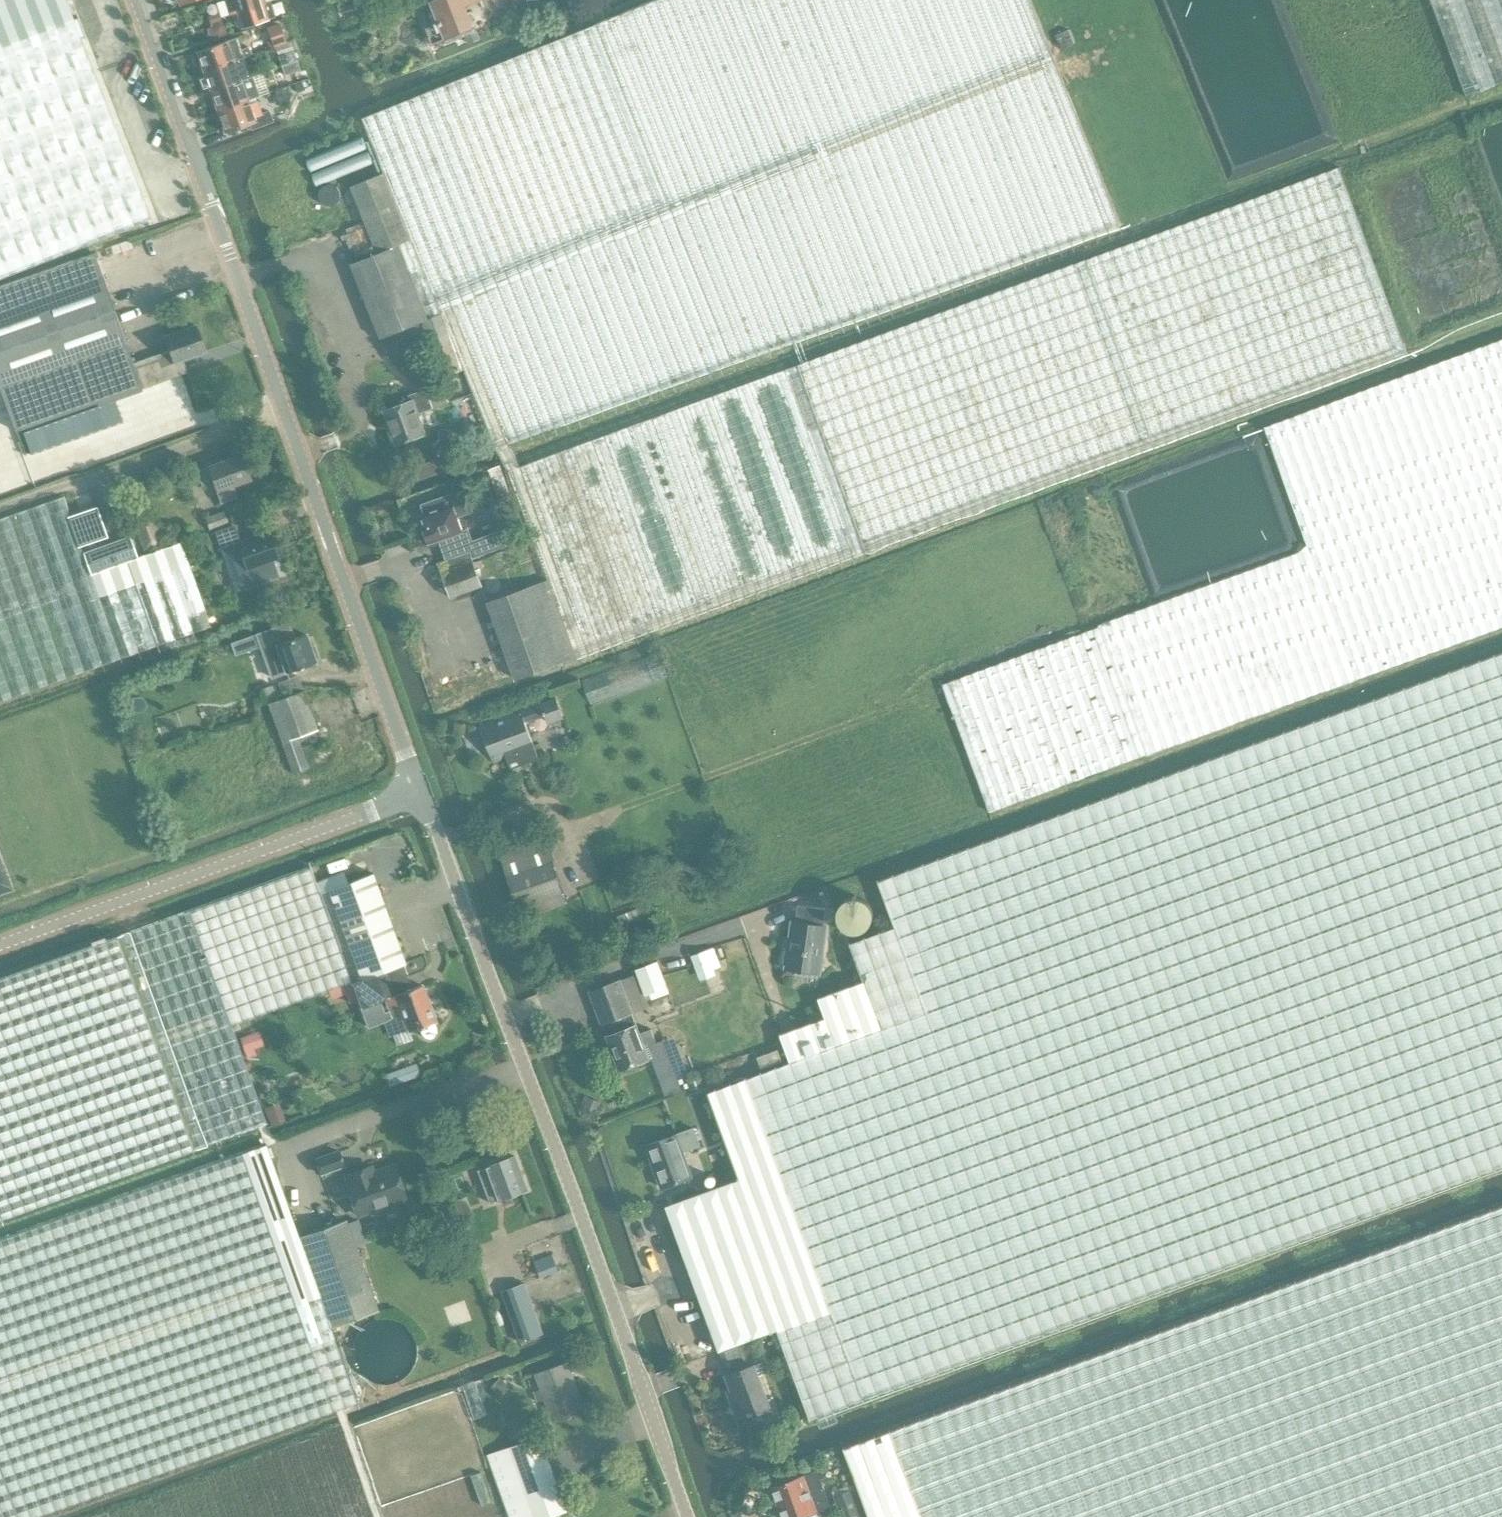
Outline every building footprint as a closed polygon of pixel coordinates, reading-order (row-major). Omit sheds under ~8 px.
[(73,18),(66,0),(0,0),(0,276),(151,217),(81,38),(85,36),(78,16),(73,18)] [(264,3),(263,0),(226,0),(230,14),(236,12),(240,27),(274,16),(269,1),(264,3)] [(1072,243),(1120,226),(1030,0),(657,0),(612,18),(598,24),(597,23),(515,56),(410,99),(363,118),(385,172),(351,186),(377,252),(351,263),(389,357),(431,341),(444,377),(464,369),(496,448),(615,406),(817,334),(879,313),(878,310),(951,285),(1072,243)] [(483,0),(435,0),(432,2),(439,22),(426,27),(433,45),(475,28),(467,6),(483,0)] [(1467,96),(1501,84),(1501,0),(1432,0),(1467,96)] [(210,28),(208,29),(211,39),(219,37),(225,35),(228,29),(226,22),(219,19),(213,22),(210,28)] [(280,23),(267,27),(273,46),(286,41),(280,23)] [(477,38),(479,37),(476,30),(465,35),(468,42),(477,38)] [(196,51),(203,71),(244,57),(251,54),(248,46),(241,49),(236,36),(196,51)] [(290,41),(275,46),(279,55),(293,49),(290,41)] [(285,75),(300,69),(293,50),(278,56),(285,75)] [(210,90),(251,76),(244,57),(203,71),(210,90)] [(253,76),(251,76),(210,90),(217,109),(254,96),(259,94),(253,76)] [(257,101),(256,101),(254,96),(217,109),(225,132),(249,123),(251,129),(273,121),(269,110),(261,113),(257,101)] [(514,592),(487,602),(515,679),(577,658),(589,653),(661,627),(866,552),(1037,490),(1236,417),(1405,355),(1384,299),(1352,210),(1337,168),(1241,204),(1098,256),(998,292),(918,321),(797,365),(749,382),(605,435),(508,471),(532,536),(541,559),(548,579),(514,592)] [(15,431),(141,386),(132,363),(102,275),(94,252),(0,285),(0,389),(15,431)] [(164,336),(169,350),(132,363),(141,386),(141,388),(187,372),(182,359),(205,351),(196,325),(164,336)] [(442,385),(427,390),(426,388),(408,395),(410,400),(384,410),(396,444),(426,433),(419,412),(448,402),(442,385)] [(221,502),(236,496),(232,485),(250,479),(241,453),(197,469),(202,484),(213,480),(221,502)] [(496,467),(484,471),(487,479),(499,475),(496,467)] [(426,514),(422,515),(426,526),(423,527),(424,530),(422,533),(424,539),(427,540),(428,540),(429,544),(440,540),(447,560),(448,559),(470,551),(471,551),(473,557),(477,556),(471,540),(473,540),(468,527),(462,530),(458,517),(474,512),(466,488),(422,504),(426,514)] [(0,519),(0,701),(209,627),(218,624),(212,607),(203,610),(195,587),(179,543),(164,548),(145,555),(138,557),(130,535),(109,542),(99,513),(80,519),(90,549),(83,552),(63,496),(45,503),(0,519)] [(205,517),(211,535),(203,537),(205,544),(231,535),(229,528),(227,523),(228,523),(224,510),(205,517)] [(144,551),(164,543),(155,516),(134,523),(144,551)] [(237,572),(232,574),(237,589),(273,576),(267,561),(278,557),(269,531),(238,541),(242,554),(233,558),(237,572)] [(473,540),(471,540),(477,556),(507,545),(502,533),(491,537),(490,534),(473,540)] [(447,560),(438,562),(451,597),(483,586),(473,557),(471,551),(470,551),(448,559),(447,560)] [(291,621),(257,633),(272,677),(287,671),(315,661),(305,634),(296,637),(291,621)] [(669,678),(659,651),(582,679),(592,706),(669,678)] [(666,1205),(720,1351),(743,1342),(778,1329),(810,1417),(918,1378),(1075,1320),(1161,1289),(1352,1218),(1413,1197),(1501,1164),(1501,651),(1161,776),(922,863),(878,879),(895,926),(851,943),(865,982),(819,999),(825,1016),(780,1032),(790,1060),(708,1091),(740,1177),(715,1186),(715,1187),(666,1205)] [(298,675),(278,682),(282,694),(302,687),(298,675)] [(303,690),(268,703),(272,712),(275,720),(282,742),(293,772),(307,767),(300,748),(296,737),(317,729),(303,690)] [(556,697),(480,725),(494,763),(508,758),(512,768),(539,758),(535,746),(532,747),(522,721),(543,713),(544,715),(546,715),(548,722),(547,722),(548,724),(564,719),(556,697)] [(546,842),(501,859),(522,918),(568,901),(546,842)] [(310,866),(189,911),(230,1025),(231,1025),(351,981),(360,1007),(377,1001),(379,1000),(386,997),(381,984),(408,974),(404,963),(406,963),(373,873),(347,882),(344,872),(316,882),(310,866)] [(820,972),(827,926),(824,925),(827,908),(798,904),(796,921),(793,921),(786,967),(820,972)] [(0,980),(0,1217),(91,1185),(267,1121),(231,1025),(230,1025),(189,911),(0,980)] [(721,965),(715,947),(692,955),(700,979),(716,973),(714,967),(721,965)] [(657,961),(636,969),(646,995),(650,993),(652,998),(669,992),(667,987),(657,961)] [(377,1001),(360,1007),(362,1013),(366,1021),(368,1026),(384,1020),(390,1035),(408,1028),(409,1031),(419,1027),(419,1030),(422,1034),(425,1037),(429,1038),(434,1037),(436,1033),(436,1026),(434,1021),(435,1021),(421,984),(413,987),(408,974),(381,984),(386,997),(388,1004),(381,1006),(379,1000),(377,1001)] [(590,991),(603,1024),(605,1023),(609,1035),(607,1036),(614,1055),(615,1059),(613,1059),(615,1065),(617,1064),(618,1068),(619,1067),(620,1070),(649,1059),(645,1046),(656,1042),(651,1029),(640,1033),(637,1025),(636,1025),(632,1013),(633,1013),(620,980),(590,991)] [(258,1031),(240,1037),(247,1058),(255,1055),(253,1048),(263,1045),(258,1031)] [(782,1059),(778,1048),(757,1055),(761,1067),(782,1059)] [(415,1065),(384,1076),(386,1081),(387,1086),(388,1086),(396,1083),(419,1074),(417,1070),(415,1065)] [(678,1082),(663,1087),(667,1099),(682,1093),(678,1082)] [(586,1105),(598,1110),(601,1102),(589,1097),(586,1105)] [(693,1128),(647,1145),(662,1186),(692,1176),(682,1150),(699,1144),(693,1128)] [(0,1238),(0,1516),(29,1516),(356,1401),(330,1326),(377,1310),(345,1219),(298,1236),(265,1143),(0,1238)] [(314,1158),(319,1174),(344,1166),(339,1149),(314,1158)] [(515,1156),(478,1170),(491,1203),(527,1189),(515,1156)] [(393,1164),(373,1171),(371,1165),(345,1175),(347,1180),(345,1181),(357,1215),(405,1198),(393,1164)] [(552,1254),(534,1260),(541,1277),(559,1270),(552,1254)] [(502,1291),(521,1342),(544,1333),(525,1282),(502,1291)] [(750,1343),(744,1345),(743,1342),(720,1351),(726,1369),(750,1360),(748,1354),(753,1352),(750,1343)] [(755,1364),(727,1375),(736,1398),(732,1400),(738,1417),(771,1405),(760,1376),(766,1373),(762,1361),(755,1364)] [(568,1362),(537,1373),(543,1388),(536,1391),(539,1399),(546,1396),(555,1422),(585,1411),(568,1362)] [(502,1377),(492,1387),(502,1396),(512,1386),(502,1377)] [(510,1516),(551,1516),(568,1511),(541,1435),(510,1446),(487,1454),(510,1516)] [(815,1511),(815,1510),(830,1505),(817,1470),(772,1486),(784,1516),(799,1516),(815,1511)] [(471,1475),(482,1505),(491,1501),(481,1471),(471,1475)] [(842,1516),(862,1516),(852,1490),(835,1496),(842,1516)]
